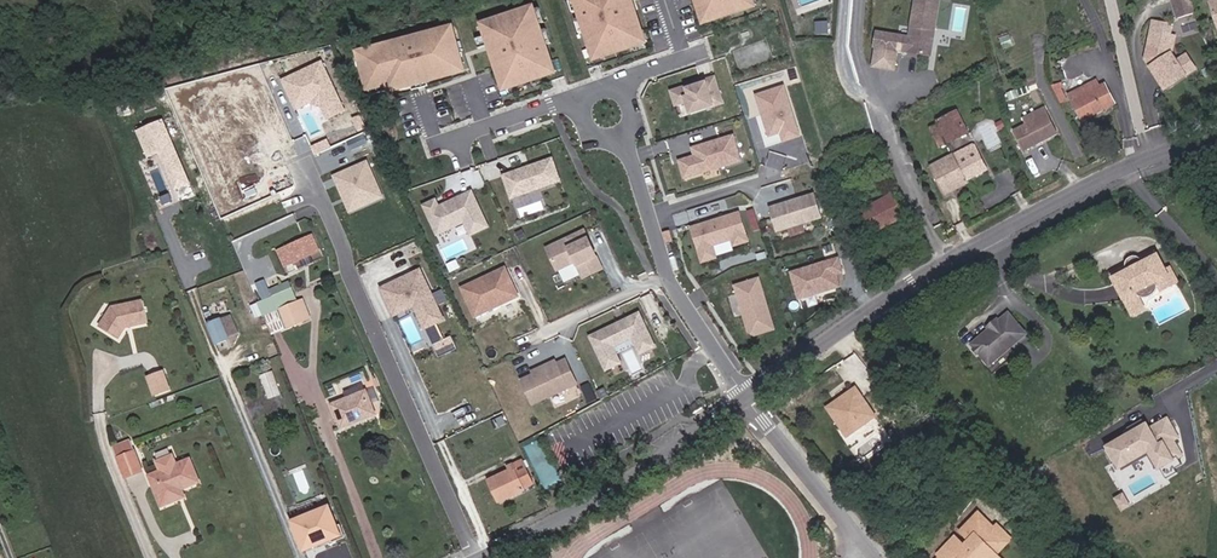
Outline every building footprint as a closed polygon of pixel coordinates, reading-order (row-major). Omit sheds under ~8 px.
[(576,0),(569,0),(573,13),(579,11),(576,0)] [(631,0),(576,0),(579,11),(582,18),(586,32),(591,48),(597,46),(600,57),(639,44),(636,33),(641,32),(631,0)] [(701,12),(706,10),(710,21),(749,8),(746,0),(697,0),(701,12)] [(755,0),(746,0),(749,8),(757,5),(755,0)] [(909,38),(877,33),(875,47),(877,48),(874,67),(894,70),(897,51),(925,55),(929,30),(935,31),(940,0),(916,0),(909,38)] [(1192,0),(1172,0),(1174,8),(1193,3),(1192,0)] [(1196,14),(1193,3),(1174,8),(1177,19),(1196,14)] [(550,62),(545,46),(540,32),(538,25),(533,11),(533,8),(483,25),(487,35),(475,39),(478,49),(490,45),(501,78),(506,76),(510,87),(548,74),(545,63),(550,62)] [(544,23),(540,9),(533,11),(538,25),(544,23)] [(701,12),(698,13),(702,24),(710,21),(706,10),(701,12)] [(586,32),(582,18),(575,20),(580,34),(586,32)] [(1177,62),(1172,54),(1175,37),(1170,36),(1172,29),(1169,25),(1153,22),(1145,59),(1165,90),(1186,76),(1184,73),(1177,62)] [(454,36),(452,28),(440,31),(442,39),(454,36)] [(551,44),(547,30),(540,32),(545,46),(551,44)] [(931,56),(935,31),(929,30),(925,55),(931,56)] [(452,74),(450,66),(461,63),(454,36),(442,39),(440,31),(359,53),(371,96),(411,85),(427,81),(452,74)] [(647,42),(644,31),(641,32),(636,33),(639,44),(647,42)] [(1012,45),(1009,37),(1002,40),(1004,48),(1012,45)] [(600,57),(597,46),(591,48),(589,49),(592,60),(600,57)] [(1194,67),(1187,55),(1177,62),(1184,73),(1194,67)] [(322,60),(283,78),(298,110),(315,102),(324,121),(345,112),(322,60)] [(557,71),(553,61),(550,62),(545,63),(548,74),(557,71)] [(463,71),(461,63),(450,66),(452,74),(463,71)] [(510,87),(506,76),(501,78),(498,79),(501,90),(510,87)] [(687,87),(672,92),(676,106),(687,103),(691,115),(724,104),(715,78),(698,84),(698,86),(688,89),(687,87)] [(1100,86),(1096,80),(1086,85),(1089,92),(1100,86)] [(412,91),(428,86),(427,81),(411,85),(412,91)] [(1067,101),(1058,83),(1051,86),(1060,105),(1067,101)] [(1082,122),(1116,104),(1105,84),(1100,86),(1089,92),(1086,85),(1069,95),(1082,122)] [(800,137),(784,88),(757,97),(763,116),(766,115),(773,136),(781,133),(784,142),(800,137)] [(1057,134),(1044,109),(1024,119),(1027,125),(1014,132),(1024,151),(1057,134)] [(968,134),(958,112),(938,121),(949,143),(968,134)] [(189,184),(163,122),(138,132),(148,158),(159,153),(175,190),(189,184)] [(741,161),(733,137),(693,149),(696,157),(680,162),(685,178),(702,173),(701,170),(717,165),(718,168),(741,161)] [(987,170),(977,150),(974,152),(971,147),(954,155),(968,180),(987,170)] [(968,180),(954,155),(932,167),(946,195),(969,183),(968,180)] [(368,157),(330,174),(347,213),(385,196),(368,157)] [(560,182),(552,159),(503,176),(511,199),(560,182)] [(851,183),(847,168),(838,171),(842,186),(851,183)] [(488,227),(471,192),(444,205),(445,207),(439,210),(435,201),(424,206),(437,234),(465,221),(471,235),(488,227)] [(822,219),(815,195),(770,208),(777,233),(822,219)] [(868,235),(903,217),(892,195),(857,214),(868,235)] [(740,214),(693,228),(703,262),(716,258),(713,246),(714,246),(725,242),(726,242),(728,248),(749,242),(740,214)] [(584,231),(547,249),(557,270),(575,261),(583,278),(602,269),(584,231)] [(669,231),(663,233),(666,244),(673,242),(669,231)] [(288,266),(316,253),(309,237),(281,249),(288,266)] [(728,254),(725,242),(714,246),(717,257),(728,254)] [(1125,272),(1145,262),(1145,260),(1157,254),(1156,251),(1141,259),(1137,257),(1133,257),(1128,260),(1126,263),(1126,267),(1111,275),(1112,277),(1125,271),(1125,272)] [(1179,283),(1171,269),(1166,271),(1157,254),(1145,260),(1145,262),(1125,272),(1125,271),(1112,277),(1133,316),(1145,310),(1136,293),(1156,283),(1161,292),(1179,283)] [(839,287),(835,275),(842,273),(838,260),(792,274),(799,300),(839,287)] [(518,297),(509,277),(505,279),(501,270),(461,289),(475,318),(518,297)] [(420,272),(382,289),(394,316),(414,307),(424,330),(443,322),(420,272)] [(775,330),(759,281),(736,288),(750,333),(756,336),(775,330)] [(1156,292),(1157,287),(1156,283),(1136,293),(1141,297),(1146,298),(1152,297),(1156,292)] [(280,310),(297,303),(292,289),(257,304),(263,317),(280,310)] [(310,319),(303,300),(297,303),(280,310),(288,329),(310,319)] [(148,323),(143,301),(113,307),(100,328),(119,340),(126,328),(148,323)] [(655,347),(639,314),(625,321),(626,323),(619,326),(618,324),(590,337),(606,370),(620,364),(612,347),(633,337),(641,354),(655,347)] [(990,366),(1027,335),(1008,314),(999,322),(998,330),(990,329),(972,344),(975,348),(974,350),(978,354),(980,354),(990,366)] [(220,320),(209,324),(217,345),(228,340),(231,347),(233,346),(238,335),(230,316),(220,320)] [(998,330),(999,322),(997,319),(988,327),(990,329),(998,330)] [(453,345),(450,339),(443,342),(445,348),(453,345)] [(445,348),(443,342),(432,347),(435,353),(445,348)] [(577,386),(566,361),(558,365),(569,389),(577,386)] [(532,407),(569,389),(558,365),(556,362),(547,366),(548,369),(533,377),(521,382),(532,407)] [(533,377),(548,369),(547,366),(531,374),(533,377)] [(280,395),(272,372),(261,376),(269,399),(280,395)] [(170,390),(163,373),(149,378),(156,395),(170,390)] [(375,415),(363,386),(346,393),(348,399),(332,405),(341,428),(375,415)] [(876,417),(856,389),(828,408),(847,437),(876,417)] [(1180,455),(1171,440),(1176,437),(1166,420),(1148,431),(1146,426),(1143,428),(1139,421),(1127,428),(1130,435),(1104,450),(1112,464),(1116,461),(1119,467),(1149,450),(1159,467),(1177,457),(1180,455)] [(135,451),(130,440),(113,448),(117,458),(135,451)] [(143,472),(135,451),(117,458),(125,479),(143,472)] [(200,483),(190,459),(177,465),(173,455),(157,462),(160,471),(149,476),(162,507),(177,501),(174,494),(183,490),(200,483)] [(1177,473),(1174,469),(1181,465),(1177,457),(1159,467),(1166,479),(1177,473)] [(534,485),(522,460),(508,467),(510,471),(489,481),(500,503),(524,491),(524,490),(534,485)] [(185,498),(183,490),(174,494),(177,501),(185,498)] [(1129,506),(1122,495),(1116,499),(1122,509),(1129,506)] [(341,536),(329,507),(293,522),(305,551),(341,536)] [(979,531),(988,522),(979,513),(970,523),(979,531)] [(997,555),(1012,540),(1002,530),(995,537),(992,533),(999,526),(998,525),(994,528),(988,522),(979,531),(970,523),(961,532),(972,543),(967,548),(955,537),(938,555),(940,557),(1000,557),(997,555)] [(995,537),(1002,530),(999,526),(992,533),(995,537)]
